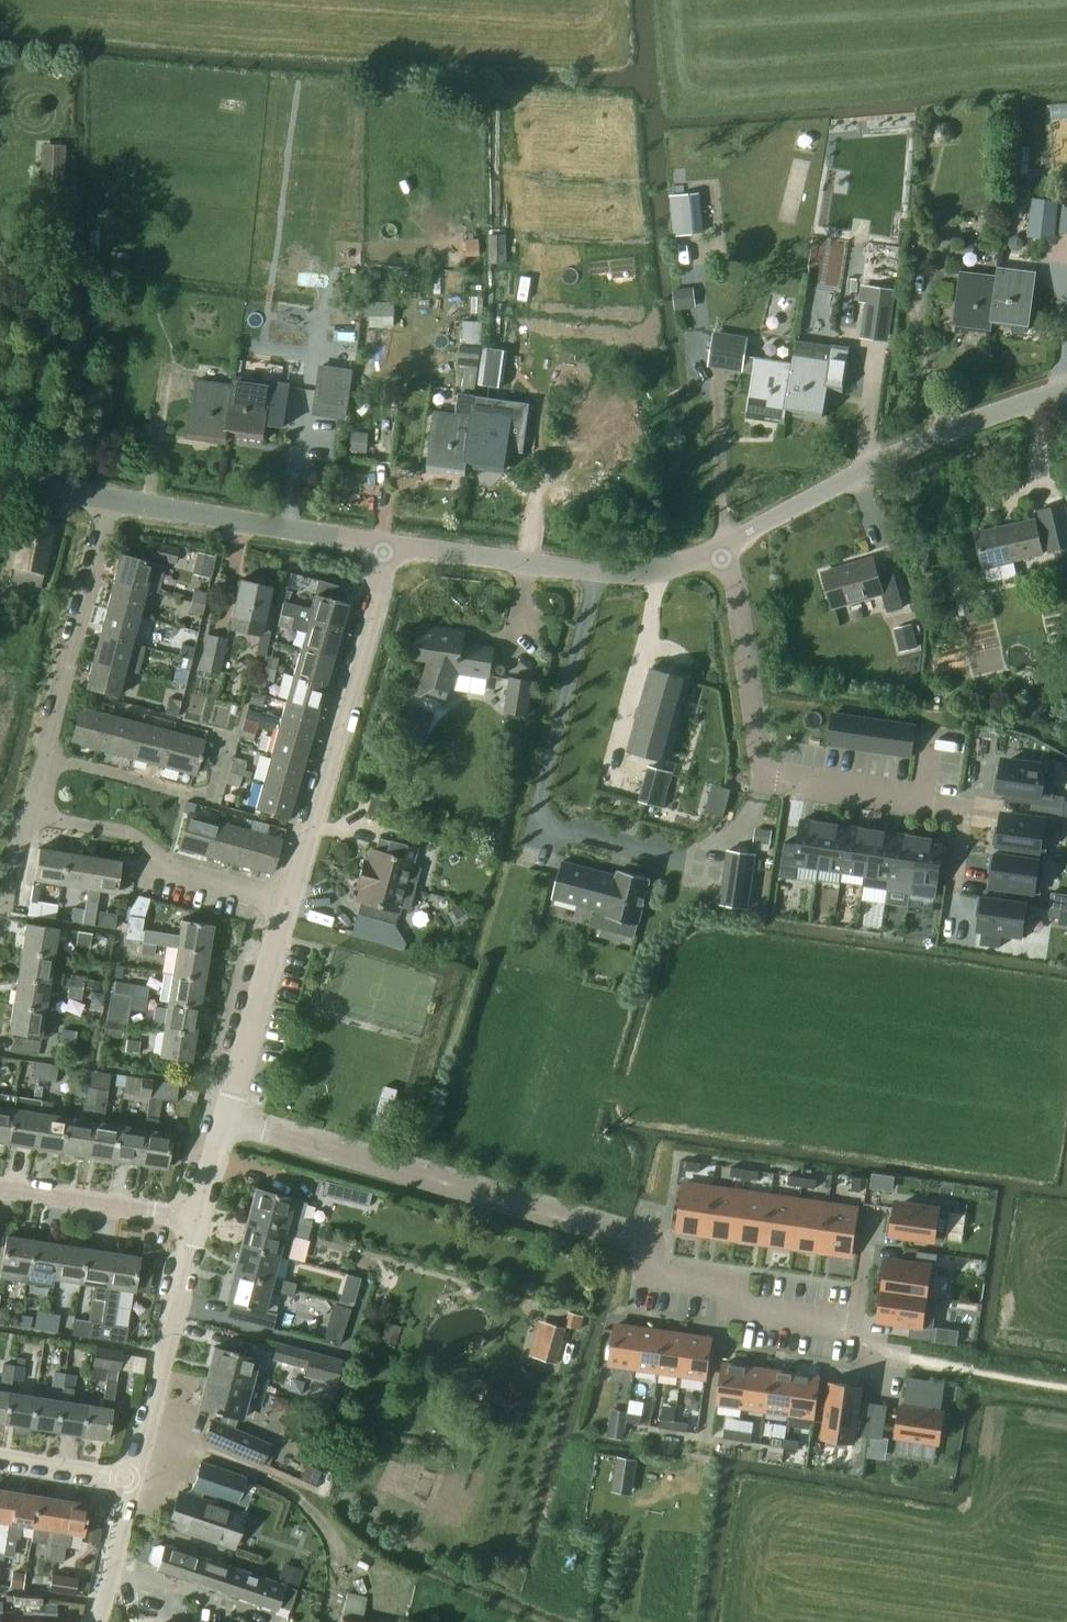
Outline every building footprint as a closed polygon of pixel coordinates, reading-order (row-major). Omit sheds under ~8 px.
[(40,180),(64,182),(66,145),(42,144),(40,180)] [(669,196),(673,237),(703,234),(700,193),(669,196)] [(1031,198),(1027,237),(1056,240),(1060,201),(1031,198)] [(489,235),(489,264),(508,264),(508,235),(489,235)] [(480,239),(467,239),(467,256),(480,256),(480,239)] [(370,269),(370,278),(381,278),(381,269),(370,269)] [(997,277),(992,325),(1029,330),(1036,274),(998,269),(997,277)] [(991,334),(992,325),(997,277),(961,273),(954,329),(991,334)] [(871,317),(875,288),(861,286),(859,302),(866,303),(864,316),(871,317)] [(679,289),(674,290),(675,310),(682,309),(696,308),(695,288),(679,289)] [(892,320),(896,291),(875,288),(871,317),(892,320)] [(892,320),(871,317),(864,316),(861,338),(889,342),(892,320)] [(463,320),(462,344),(481,346),(482,321),(463,320)] [(792,364),(786,412),(823,418),(827,390),(827,387),(843,390),(850,347),(832,344),(832,346),(796,340),(794,356),(792,364)] [(460,343),(457,373),(460,373),(461,373),(477,375),(481,346),(462,344),(460,343)] [(486,348),(481,384),(503,387),(508,351),(486,348)] [(745,357),(743,371),(753,373),(747,416),(785,421),(786,412),(792,364),(756,359),(745,357)] [(353,370),(330,368),(326,404),(350,406),(353,370)] [(234,386),(228,434),(265,439),(272,382),(235,377),(234,386)] [(226,443),(228,434),(234,386),(197,381),(190,438),(226,443)] [(436,413),(429,470),(465,474),(466,466),(473,417),(476,395),(459,393),(456,415),(436,413)] [(473,417),(466,466),(504,470),(506,450),(523,452),(530,402),(476,395),(473,417)] [(353,433),(351,451),(364,452),(366,434),(353,433)] [(1048,553),(1066,548),(1066,508),(1066,504),(1037,511),(1048,553)] [(15,567),(12,582),(41,588),(44,573),(54,522),(24,516),(14,567),(15,567)] [(976,532),(984,568),(1043,554),(1035,519),(976,532)] [(149,539),(144,557),(174,564),(178,546),(149,539)] [(198,552),(192,574),(210,579),(215,557),(198,552)] [(121,553),(114,580),(146,589),(146,590),(159,594),(166,565),(153,562),(121,553)] [(833,607),(882,593),(887,613),(904,608),(894,575),(880,580),(873,558),(823,573),(833,607)] [(139,615),(146,590),(146,589),(114,580),(107,607),(139,615)] [(260,635),(261,634),(271,586),(241,580),(230,628),(260,635)] [(316,594),(312,608),(312,609),(284,602),(281,614),(294,617),(309,621),(341,630),(349,603),(333,599),(339,585),(319,580),(315,593),(316,594)] [(192,602),(205,604),(207,592),(194,590),(192,602)] [(202,615),(205,604),(192,602),(189,613),(202,615)] [(132,642),(139,615),(107,607),(100,634),(132,642)] [(281,614),(278,626),(291,629),(294,617),(281,614)] [(294,617),(291,629),(305,633),(301,649),(334,658),(341,630),(309,621),(294,617)] [(422,696),(438,701),(443,688),(451,691),(457,671),(490,677),(495,648),(463,643),(465,633),(421,625),(417,651),(433,654),(418,694),(422,696)] [(912,625),(895,629),(900,648),(917,644),(912,625)] [(100,634),(93,661),(125,669),(124,670),(139,674),(146,646),(132,643),(132,642),(100,634)] [(206,634),(199,669),(220,674),(228,638),(206,634)] [(179,656),(192,659),(195,646),(182,643),(179,656)] [(334,658),(301,649),(293,675),(326,685),(334,658)] [(189,670),(192,659),(179,656),(177,667),(189,670)] [(264,656),(261,667),(276,671),(279,660),(264,656)] [(125,669),(93,661),(86,688),(118,696),(124,670),(125,669)] [(276,671),(261,667),(258,679),(273,683),(276,671)] [(691,679),(651,668),(628,749),(668,760),(691,679)] [(326,685),(293,675),(286,702),(318,711),(326,685)] [(509,678),(504,713),(530,717),(535,682),(509,678)] [(253,691),(249,702),(262,706),(266,695),(253,691)] [(165,710),(179,713),(182,700),(169,697),(165,710)] [(318,711),(286,702),(281,717),(261,711),(258,722),(278,728),(311,737),(318,711)] [(431,729),(435,713),(407,704),(402,720),(410,723),(431,729)] [(71,742),(103,750),(112,715),(80,707),(71,742)] [(261,711),(248,707),(244,718),(258,722),(261,711)] [(142,723),(112,715),(103,750),(133,758),(142,723)] [(829,743),(843,745),(847,717),(833,715),(829,743)] [(843,745),(856,747),(861,719),(847,717),(843,745)] [(255,733),(258,722),(244,718),(241,729),(255,733)] [(856,747),(870,749),(874,721),(861,719),(856,747)] [(870,749),(884,751),(888,723),(874,721),(870,749)] [(173,731),(142,723),(133,758),(164,766),(173,731)] [(884,751),(898,754),(902,725),(888,723),(884,751)] [(902,725),(898,754),(912,756),(916,727),(902,725)] [(311,737),(278,728),(271,755),(303,765),(311,737)] [(173,731),(164,766),(195,774),(199,759),(208,762),(212,743),(204,741),(204,739),(173,731)] [(303,765),(271,755),(263,781),(296,791),(303,765)] [(229,771),(243,775),(246,764),(233,760),(229,771)] [(997,773),(995,790),(1052,798),(1057,767),(1026,763),(1025,767),(1002,764),(1001,773),(997,773)] [(239,787),(243,775),(229,771),(226,783),(239,787)] [(288,818),(296,791),(263,781),(255,809),(288,818)] [(372,796),(367,814),(384,819),(390,801),(372,796)] [(210,856),(219,822),(188,813),(179,848),(210,856)] [(997,827),(994,844),(1051,852),(1056,821),(1025,817),(1025,821),(1001,818),(1000,827),(997,827)] [(798,864),(819,867),(826,824),(801,820),(798,844),(784,842),(779,877),(796,879),(798,864)] [(240,865),(250,830),(219,822),(210,856),(240,865)] [(819,867),(843,871),(849,827),(826,824),(819,867)] [(278,826),(275,836),(280,837),(284,838),(286,828),(283,828),(278,826)] [(843,871),(866,874),(873,831),(849,827),(843,871)] [(760,829),(758,843),(769,844),(771,830),(760,829)] [(281,839),(250,830),(240,865),(272,873),(281,839)] [(887,890),(887,888),(889,877),(890,878),(896,834),(873,831),(866,874),(864,887),(887,890)] [(890,878),(889,877),(887,888),(913,892),(914,881),(913,881),(920,838),(896,834),(890,878)] [(413,861),(417,849),(378,838),(375,850),(371,849),(368,860),(364,859),(360,874),(415,890),(421,868),(412,865),(413,861)] [(944,841),(920,838),(913,881),(914,881),(938,885),(944,841)] [(34,880),(62,884),(67,853),(39,848),(34,880)] [(720,904),(748,908),(756,855),(728,850),(720,904)] [(88,889),(94,857),(67,853),(62,884),(88,889)] [(993,854),(990,872),(994,872),(992,881),(1015,884),(1015,889),(1045,893),(1050,863),(993,854)] [(117,893),(119,875),(122,861),(94,857),(88,889),(85,909),(82,923),(94,926),(100,890),(117,893)] [(553,899),(596,910),(608,913),(607,917),(638,925),(645,898),(649,899),(653,883),(650,882),(651,878),(619,870),(617,875),(563,861),(553,899)] [(409,910),(415,890),(360,874),(356,888),(360,889),(357,901),(360,902),(357,914),(395,925),(399,913),(400,908),(409,910)] [(980,898),(977,915),(981,915),(979,925),(1002,928),(1002,934),(1032,939),(1037,906),(980,898)] [(1051,899),(1050,908),(1063,910),(1064,901),(1051,899)] [(31,900),(28,914),(51,918),(53,904),(31,900)] [(82,923),(85,909),(73,907),(71,922),(82,923)] [(1050,908),(1049,917),(1062,918),(1063,910),(1050,908)] [(129,916),(125,939),(141,941),(145,918),(129,916)] [(177,947),(209,952),(213,925),(182,920),(177,947)] [(22,951),(54,957),(58,928),(26,923),(22,951)] [(93,933),(78,931),(76,943),(91,946),(93,933)] [(144,931),(142,943),(156,945),(158,933),(144,931)] [(983,935),(981,945),(1000,947),(1001,938),(983,935)] [(142,943),(140,954),(154,957),(156,945),(142,943)] [(209,952),(177,947),(173,975),(204,980),(209,952)] [(22,951),(18,979),(50,984),(50,985),(63,986),(64,974),(51,973),(54,957),(22,951)] [(159,1002),(168,1003),(200,1008),(204,980),(173,975),(163,974),(159,1002)] [(71,975),(69,987),(84,989),(85,977),(71,975)] [(18,979),(13,1006),(45,1011),(50,985),(50,984),(18,979)] [(87,979),(86,989),(101,990),(102,981),(87,979)] [(134,996),(133,997),(148,999),(150,987),(115,981),(114,993),(134,996)] [(82,1001),(84,989),(69,987),(67,999),(82,1001)] [(109,1006),(107,1021),(122,1023),(125,1023),(129,1024),(132,1009),(133,997),(134,996),(114,993),(111,993),(109,1006)] [(200,1008),(168,1003),(164,1030),(196,1035),(200,1008)] [(13,1006),(9,1033),(48,1039),(50,1026),(43,1025),(45,1011),(13,1006)] [(104,1036),(120,1039),(120,1038),(122,1038),(125,1023),(122,1023),(107,1021),(104,1036)] [(62,1029),(60,1042),(75,1044),(77,1032),(62,1029)] [(191,1062),(196,1035),(164,1030),(160,1057),(191,1062)] [(15,1036),(13,1051),(39,1055),(41,1040),(15,1036)] [(120,1038),(120,1039),(118,1051),(139,1054),(141,1042),(122,1038),(120,1038)] [(34,1079),(45,1080),(47,1063),(37,1061),(34,1079)] [(47,1063),(45,1080),(56,1082),(59,1065),(47,1063)] [(98,1088),(101,1071),(89,1070),(86,1087),(98,1088)] [(111,1073),(101,1071),(98,1088),(109,1090),(111,1073)] [(151,1097),(153,1080),(153,1079),(142,1078),(139,1095),(139,1096),(151,1098),(151,1097)] [(153,1080),(151,1097),(177,1102),(180,1084),(153,1080)] [(87,1156),(98,1089),(86,1087),(81,1120),(67,1117),(61,1152),(87,1156)] [(108,1090),(98,1089),(87,1156),(113,1160),(119,1125),(104,1123),(108,1090)] [(8,1143),(16,1097),(0,1094),(0,1142),(8,1143)] [(41,1101),(16,1097),(8,1143),(34,1147),(41,1101)] [(41,1100),(41,1101),(34,1147),(61,1152),(67,1117),(51,1115),(53,1102),(41,1100)] [(147,1117),(145,1130),(140,1164),(167,1168),(172,1134),(157,1132),(159,1119),(147,1117)] [(145,1130),(144,1130),(119,1125),(113,1160),(140,1164),(145,1130)] [(688,1161),(686,1170),(701,1172),(702,1163),(688,1161)] [(731,1176),(745,1178),(746,1169),(732,1167),(731,1176)] [(746,1169),(745,1178),(759,1180),(760,1171),(746,1169)] [(873,1179),(872,1188),(890,1190),(892,1177),(874,1174),(873,1179)] [(788,1185),(802,1187),(804,1178),(790,1175),(788,1185)] [(852,1191),(861,1192),(863,1178),(854,1176),(852,1191)] [(804,1178),(802,1187),(816,1189),(818,1180),(804,1178)] [(325,1182),(322,1194),(339,1199),(342,1186),(325,1182)] [(678,1231),(707,1235),(714,1188),(684,1183),(678,1231)] [(707,1235),(736,1239),(743,1192),(714,1188),(707,1235)] [(256,1189),(249,1216),(290,1228),(288,1235),(294,1237),(299,1238),(302,1225),(311,1228),(313,1221),(303,1218),(307,1202),(293,1199),(256,1189)] [(736,1239),(765,1244),(771,1196),(743,1192),(736,1239)] [(765,1244),(793,1248),(800,1200),(771,1196),(765,1244)] [(793,1248),(822,1252),(829,1204),(800,1200),(793,1248)] [(829,1204),(822,1252),(852,1256),(858,1209),(829,1204)] [(891,1216),(888,1233),(946,1241),(950,1210),(919,1206),(919,1210),(896,1207),(894,1216),(891,1216)] [(249,1216),(241,1246),(279,1256),(289,1258),(294,1237),(288,1235),(290,1228),(249,1216)] [(311,1228),(302,1225),(300,1231),(299,1238),(307,1241),(311,1228)] [(0,1279),(26,1283),(33,1240),(7,1236),(1,1270),(2,1270),(0,1279)] [(26,1283),(53,1288),(60,1244),(33,1240),(26,1283)] [(55,1279),(81,1283),(86,1248),(60,1244),(53,1288),(54,1288),(55,1279)] [(241,1246),(233,1274),(271,1284),(269,1291),(281,1294),(285,1281),(273,1278),(273,1277),(279,1256),(241,1246)] [(93,1298),(105,1300),(113,1253),(86,1248),(81,1283),(95,1285),(93,1298)] [(102,1322),(99,1338),(126,1342),(129,1326),(114,1324),(120,1289),(134,1291),(139,1257),(113,1253),(105,1300),(102,1322)] [(949,1255),(947,1268),(965,1271),(966,1258),(949,1255)] [(887,1264),(884,1290),(932,1297),(932,1296),(937,1267),(911,1263),(910,1268),(887,1264)] [(271,1284),(233,1274),(226,1303),(250,1309),(246,1322),(273,1329),(277,1314),(264,1311),(269,1291),(271,1284)] [(285,1281),(281,1294),(293,1297),(295,1290),(297,1284),(285,1281)] [(523,1286),(522,1288),(523,1291),(524,1293),(526,1295),(529,1295),(531,1295),(533,1294),(535,1293),(537,1291),(537,1288),(537,1285),(535,1283),(533,1282),(531,1281),(528,1281),(526,1282),(524,1284),(523,1286)] [(466,1286),(465,1288),(465,1290),(466,1292),(468,1294),(470,1295),(472,1295),(474,1295),(476,1294),(478,1292),(478,1290),(478,1288),(478,1286),(476,1284),(474,1283),(472,1282),(470,1283),(468,1284),(466,1286)] [(884,1290),(880,1316),(903,1319),(902,1324),(911,1325),(910,1338),(931,1341),(937,1297),(932,1296),(932,1297),(884,1290)] [(353,1306),(355,1297),(341,1292),(338,1301),(353,1306)] [(332,1305),(329,1317),(345,1321),(348,1309),(332,1305)] [(35,1330),(46,1331),(49,1314),(38,1312),(35,1330)] [(569,1312),(565,1325),(581,1329),(585,1316),(569,1312)] [(49,1314),(46,1331),(57,1333),(60,1316),(49,1314)] [(99,1338),(102,1322),(91,1320),(89,1336),(99,1338)] [(548,1323),(538,1358),(557,1363),(567,1328),(548,1323)] [(611,1364),(635,1368),(641,1328),(616,1325),(611,1364)] [(635,1368),(659,1371),(664,1332),(641,1328),(635,1368)] [(659,1371),(682,1374),(688,1335),(664,1332),(659,1371)] [(688,1335),(682,1374),(706,1378),(712,1339),(688,1335)] [(303,1377),(337,1386),(344,1359),(277,1342),(272,1360),(305,1368),(303,1377)] [(92,1367),(119,1371),(120,1371),(124,1351),(96,1346),(92,1367)] [(214,1347),(206,1378),(266,1393),(269,1380),(254,1377),(259,1359),(214,1347)] [(0,1386),(0,1422),(5,1423),(10,1392),(11,1392),(13,1381),(12,1381),(15,1365),(3,1364),(0,1386)] [(718,1403),(743,1407),(748,1368),(724,1364),(718,1403)] [(26,1367),(15,1365),(12,1381),(13,1381),(24,1382),(26,1367)] [(113,1409),(119,1371),(92,1367),(91,1379),(105,1381),(102,1407),(87,1405),(83,1435),(108,1439),(113,1409)] [(743,1407),(766,1410),(772,1371),(748,1368),(743,1407)] [(766,1410),(790,1413),(795,1374),(772,1371),(766,1410)] [(51,1386),(62,1388),(63,1389),(66,1374),(53,1372),(51,1386)] [(77,1376),(66,1374),(63,1389),(62,1388),(61,1400),(62,1400),(57,1431),(83,1435),(87,1405),(73,1402),(77,1376)] [(795,1374),(790,1413),(814,1417),(820,1378),(795,1374)] [(206,1378),(199,1407),(226,1415),(223,1425),(212,1421),(204,1439),(262,1464),(263,1462),(268,1450),(270,1445),(235,1430),(238,1418),(243,1419),(247,1402),(263,1406),(266,1393),(206,1378)] [(943,1383),(910,1378),(905,1407),(901,1407),(896,1436),(938,1442),(942,1413),(938,1413),(943,1383)] [(824,1438),(853,1443),(854,1434),(869,1436),(873,1411),(858,1408),(861,1387),(832,1383),(824,1438)] [(10,1392),(5,1423),(31,1427),(36,1396),(11,1392),(10,1392)] [(57,1431),(62,1400),(61,1400),(36,1396),(31,1427),(57,1431)] [(274,1398),(271,1410),(279,1413),(285,1410),(287,1401),(274,1398)] [(873,1411),(869,1436),(884,1438),(888,1413),(873,1411)] [(627,1422),(642,1424),(643,1415),(629,1413),(627,1422)] [(623,1438),(624,1435),(625,1429),(626,1422),(626,1421),(612,1418),(609,1433),(609,1435),(623,1438)] [(660,1427),(674,1430),(676,1420),(662,1418),(660,1427)] [(676,1420),(674,1430),(688,1432),(689,1423),(676,1420)] [(724,1438),(738,1440),(739,1431),(726,1429),(724,1438)] [(739,1431),(738,1440),(752,1442),(753,1433),(739,1431)] [(785,1447),(786,1439),(773,1436),(772,1445),(785,1447)] [(786,1438),(786,1439),(785,1448),(799,1450),(800,1441),(786,1438)] [(615,1482),(633,1485),(637,1459),(619,1456),(615,1482)] [(237,1504),(246,1477),(202,1462),(193,1489),(237,1504)] [(307,1465),(301,1479),(316,1485),(322,1471),(307,1465)] [(4,1554),(8,1523),(9,1523),(14,1492),(0,1489),(0,1553),(4,1554)] [(22,1525),(33,1527),(39,1496),(14,1492),(9,1523),(8,1523),(4,1554),(14,1555),(16,1540),(20,1540),(22,1525)] [(180,1492),(169,1525),(234,1547),(245,1514),(180,1492)] [(33,1527),(31,1542),(43,1544),(47,1544),(44,1560),(53,1562),(64,1500),(39,1496),(33,1527)] [(69,1548),(71,1533),(85,1535),(90,1504),(64,1500),(53,1562),(63,1564),(66,1547),(69,1548)] [(89,1527),(87,1541),(100,1543),(102,1529),(89,1527)] [(151,1565),(157,1567),(156,1569),(197,1583),(205,1557),(165,1544),(164,1546),(159,1544),(153,1546),(148,1560),(151,1565)] [(245,1571),(205,1557),(197,1583),(237,1596),(245,1571)] [(283,1564),(278,1580),(298,1587),(304,1571),(283,1564)] [(245,1571),(237,1596),(278,1610),(286,1585),(245,1571)] [(13,1572),(10,1587),(16,1587),(24,1588),(26,1574),(13,1572)] [(52,1574),(49,1591),(76,1595),(78,1578),(52,1574)] [(362,1621),(364,1613),(367,1598),(348,1593),(348,1594),(341,1617),(340,1621),(364,1621),(362,1621)] [(40,1617),(41,1597),(13,1596),(13,1606),(24,1606),(23,1617),(40,1617)] [(41,1597),(40,1617),(57,1617),(57,1603),(42,1602),(43,1598),(41,1597)]
